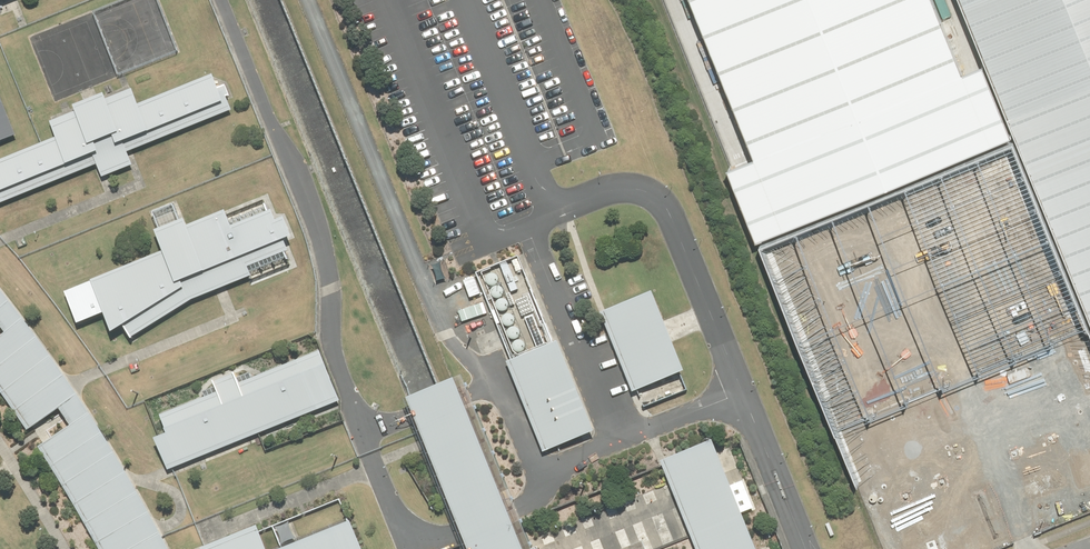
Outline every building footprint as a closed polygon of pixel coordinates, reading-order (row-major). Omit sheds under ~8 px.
[(760,167),(736,177),(770,254),(1020,151),(985,63),(964,71),(935,0),(692,0),(760,167)] [(985,63),(1020,151),(1089,320),(1089,0),(958,0),(985,63)] [(101,165),(106,177),(136,165),(131,151),(235,109),(231,98),(233,98),(228,85),(221,87),(216,75),(142,105),(135,88),(110,98),(108,91),(75,104),(78,110),(53,120),(60,137),(43,143),(0,161),(0,206),(101,165)] [(0,86),(0,142),(20,134),(0,86)] [(770,254),(869,491),(897,480),(909,509),(967,485),(993,548),(999,548),(1089,512),(1050,417),(1089,401),(1089,320),(1020,151),(770,254)] [(127,326),(135,338),(195,300),(256,275),(253,266),(293,250),(289,239),(298,236),(290,216),(282,219),(277,209),(236,225),(229,210),(192,225),(189,218),(160,230),(168,249),(70,292),(82,323),(109,312),(118,332),(127,326)] [(105,548),(175,548),(168,536),(121,457),(73,383),(27,318),(0,284),(0,319),(8,330),(0,336),(0,386),(30,427),(61,406),(73,423),(41,444),(80,508),(105,548)] [(690,376),(656,291),(609,310),(644,394),(690,376)] [(607,438),(565,335),(512,357),(553,460),(607,438)] [(220,392),(165,415),(173,433),(161,437),(172,469),(175,468),(345,400),(324,351),(244,383),(239,372),(216,381),(220,392)] [(466,378),(445,387),(412,400),(425,431),(465,529),(473,548),(535,548),(527,530),(520,512),(519,510),(512,493),(472,394),(466,378)] [(717,440),(669,459),(698,532),(705,548),(761,548),(717,440)] [(357,522),(289,548),(368,548),(357,522)] [(205,548),(270,548),(261,525),(204,548),(205,548)]
